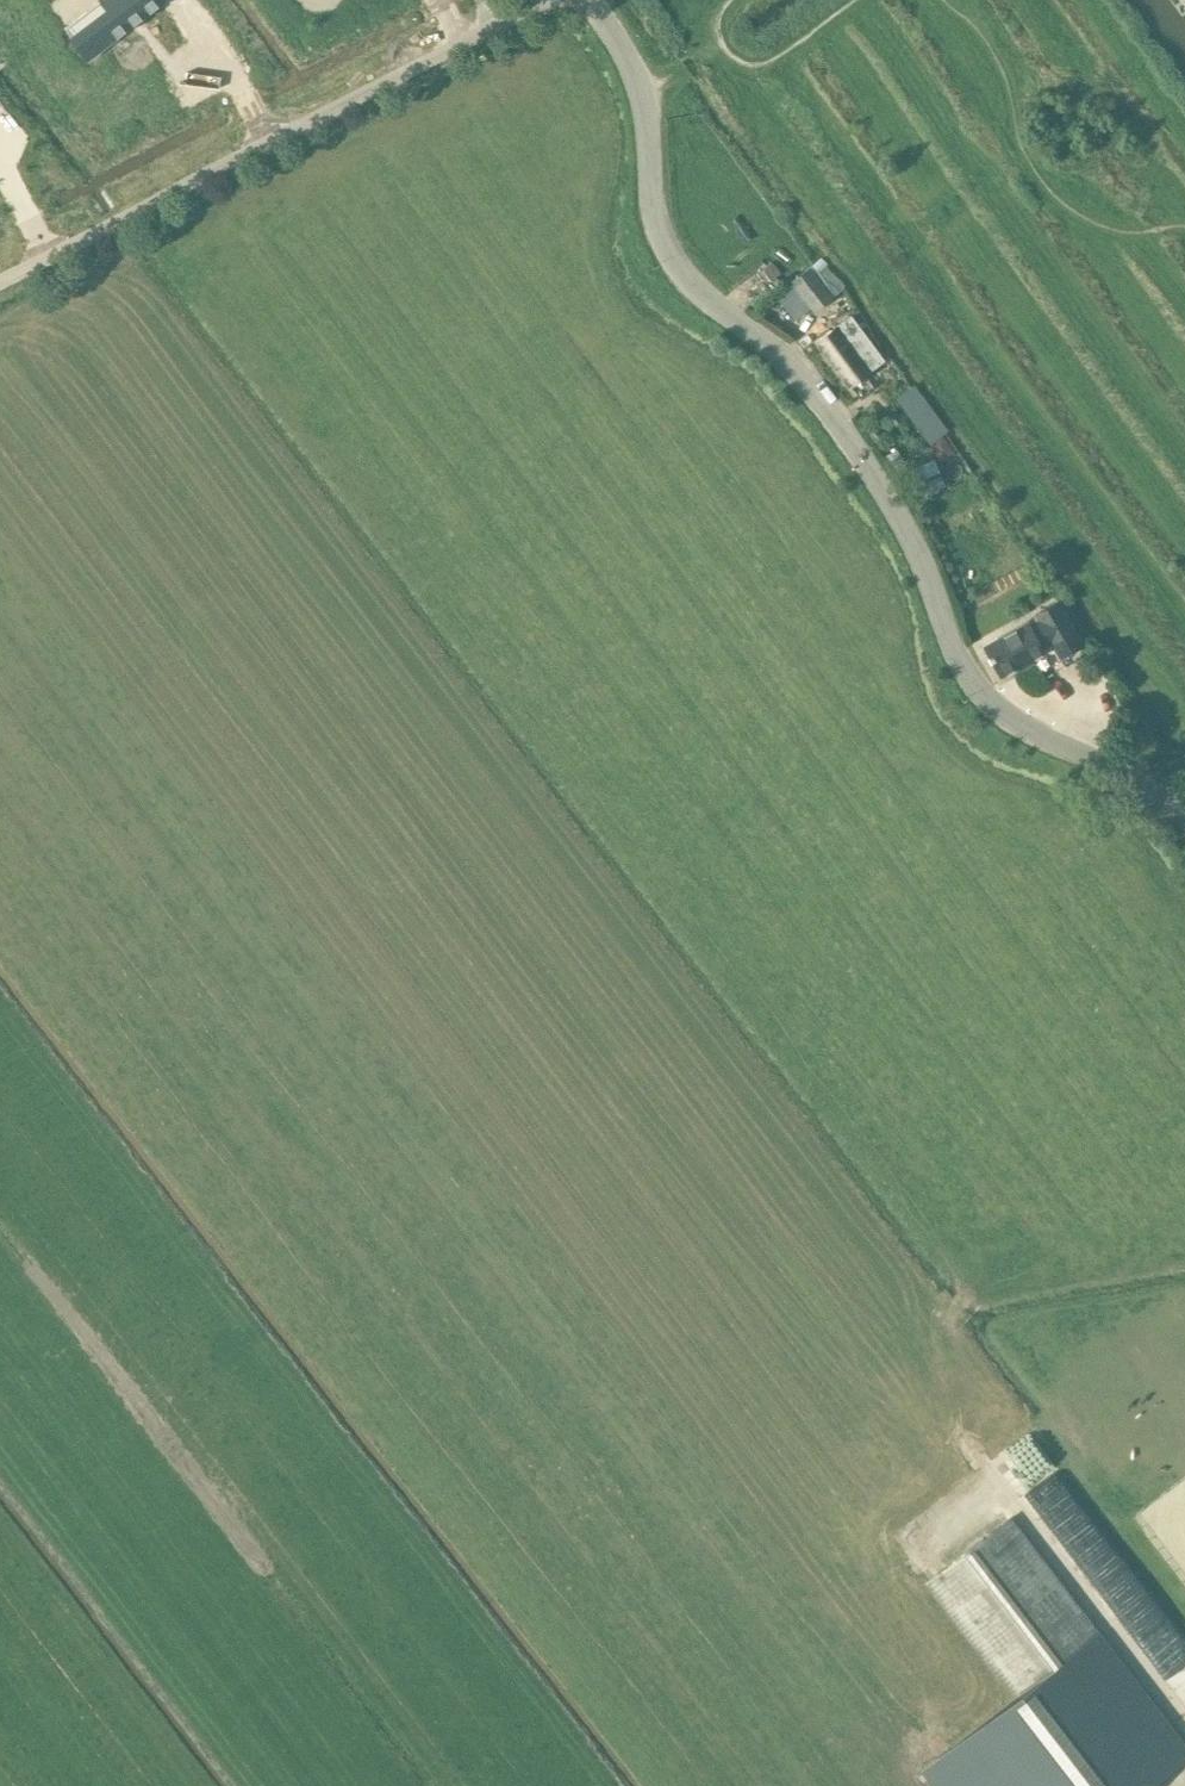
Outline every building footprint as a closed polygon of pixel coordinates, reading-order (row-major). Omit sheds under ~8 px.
[(72,36),(88,57),(162,1),(161,0),(100,0),(86,11),(93,20),(72,36)] [(820,258),(809,267),(790,282),(814,312),(843,288),(820,258)] [(882,364),(872,350),(848,317),(817,340),(850,387),(882,364)] [(899,397),(932,443),(951,429),(918,383),(899,397)] [(1059,657),(1082,644),(1058,601),(1035,613),(1037,618),(1028,624),(1027,622),(984,646),(999,674),(1042,649),(1041,647),(1051,642),(1059,657)] [(926,1766),(942,1785),(1147,1785),(1184,1757),(1184,1745),(1011,1517),(928,1581),(1017,1696),(926,1766)] [(1108,1535),(1081,1557),(1184,1693),(1184,1636),(1108,1535)]
